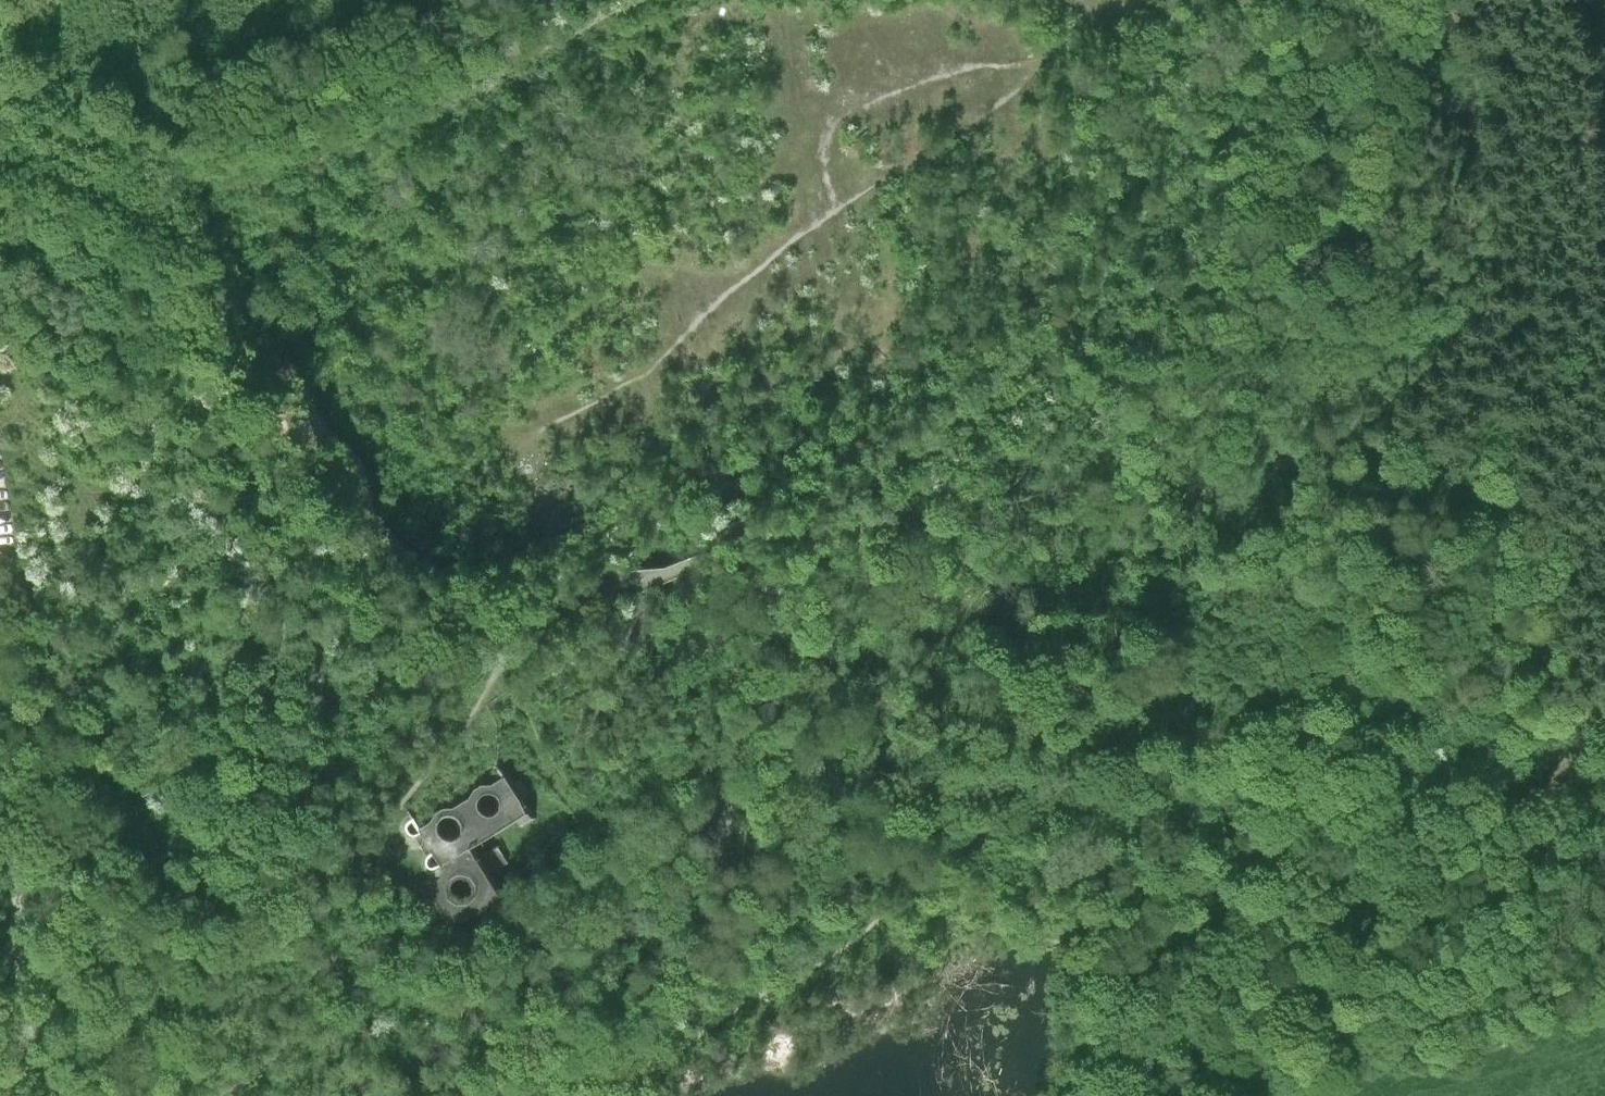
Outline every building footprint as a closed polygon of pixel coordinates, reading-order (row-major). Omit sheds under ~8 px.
[(421,862),(452,915),(506,884),(490,856),(475,831),(527,801),(501,756),(412,808),(438,852),(421,862)]
